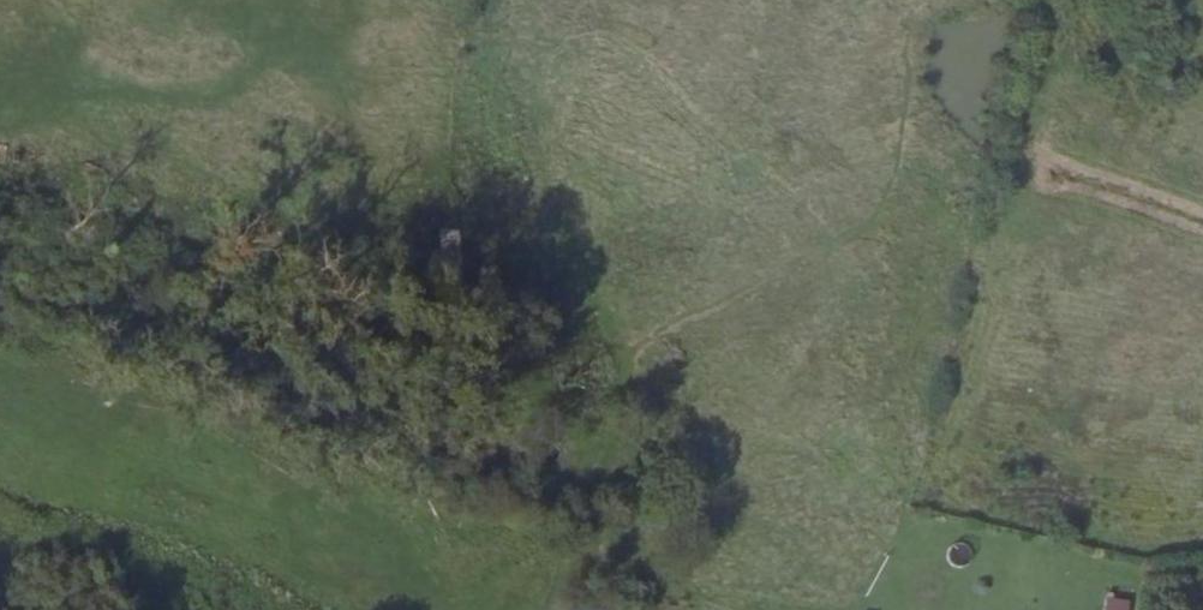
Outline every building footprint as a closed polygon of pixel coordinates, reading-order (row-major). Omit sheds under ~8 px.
[(1125,601),(1102,598),(1100,609),(1124,609),(1125,601)]
